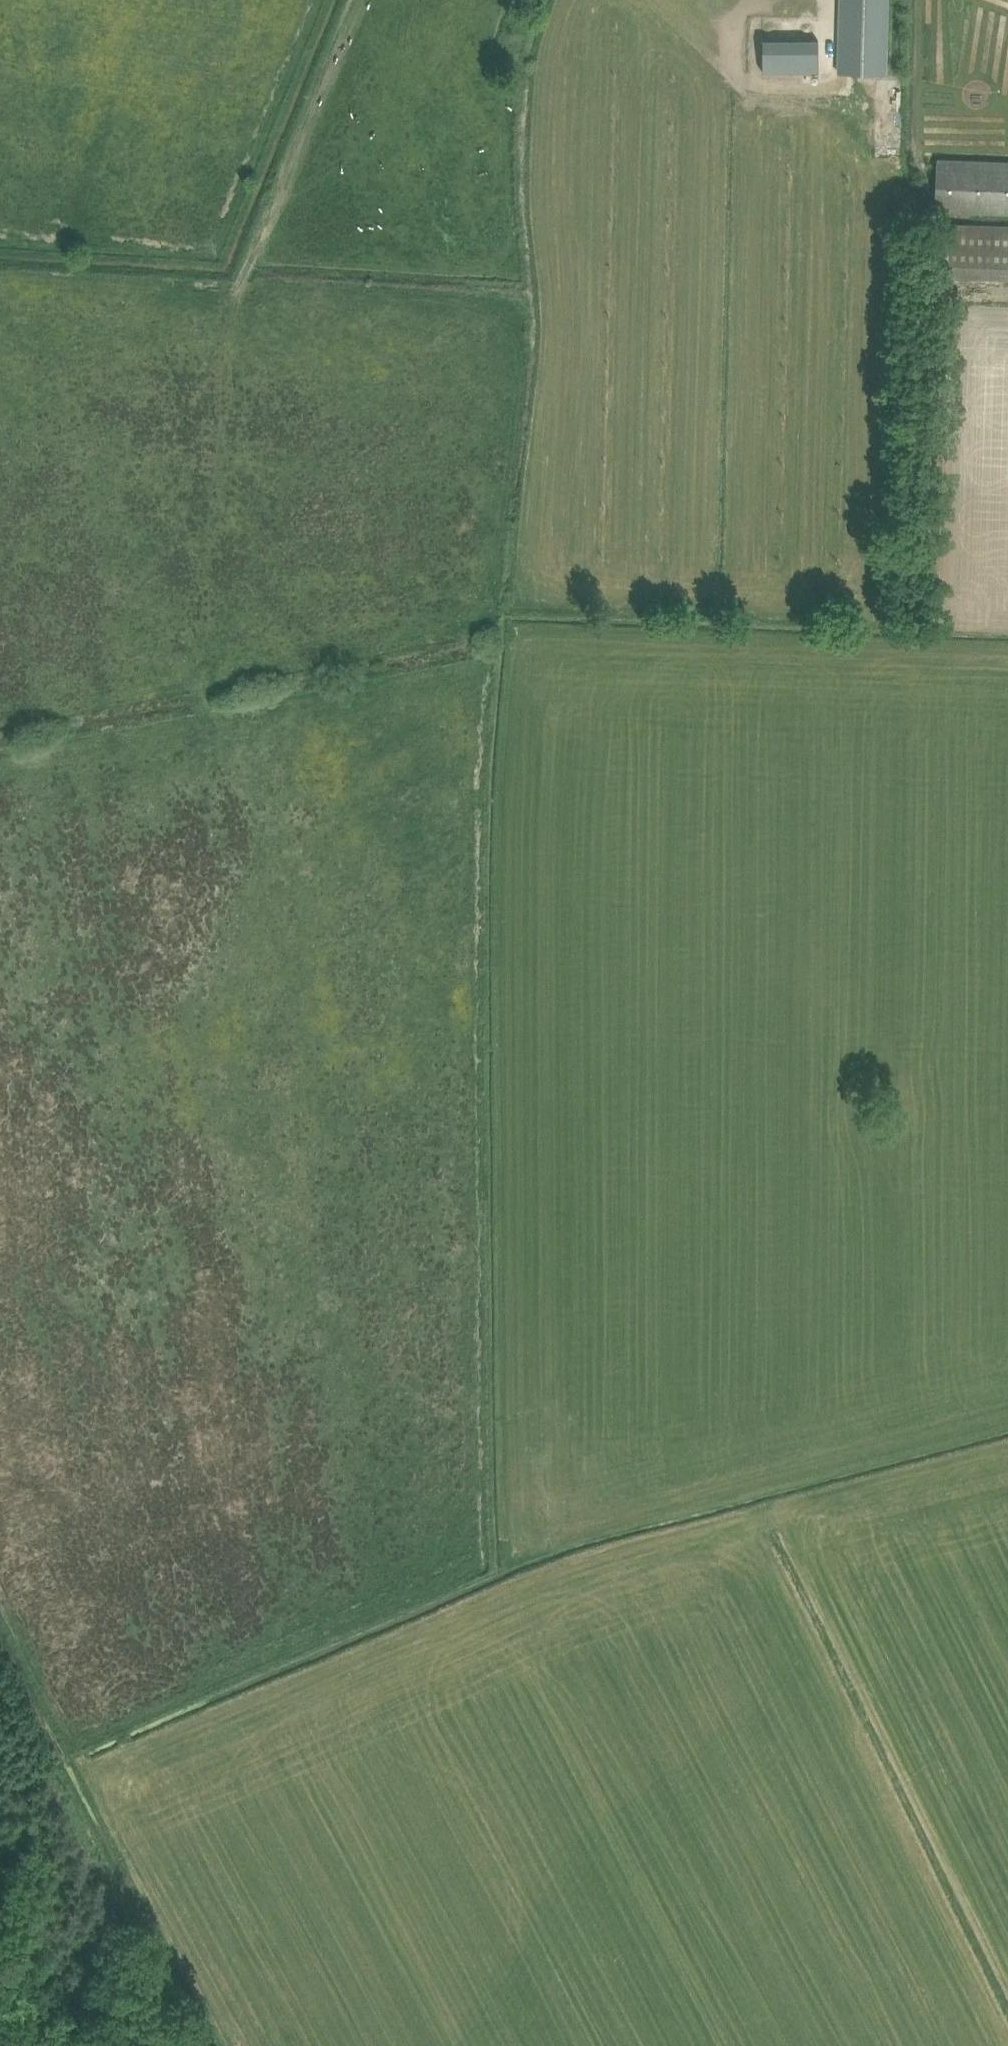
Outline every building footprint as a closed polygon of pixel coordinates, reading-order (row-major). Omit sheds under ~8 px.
[(839,72),(885,73),(887,0),(841,0),(839,72)] [(819,72),(820,40),(819,40),(818,71),(782,70),(783,47),(764,46),(764,38),(763,70),(819,72)] [(934,210),(1007,213),(1007,161),(937,158),(934,210)] [(935,221),(933,277),(1007,280),(1007,223),(935,221)]
